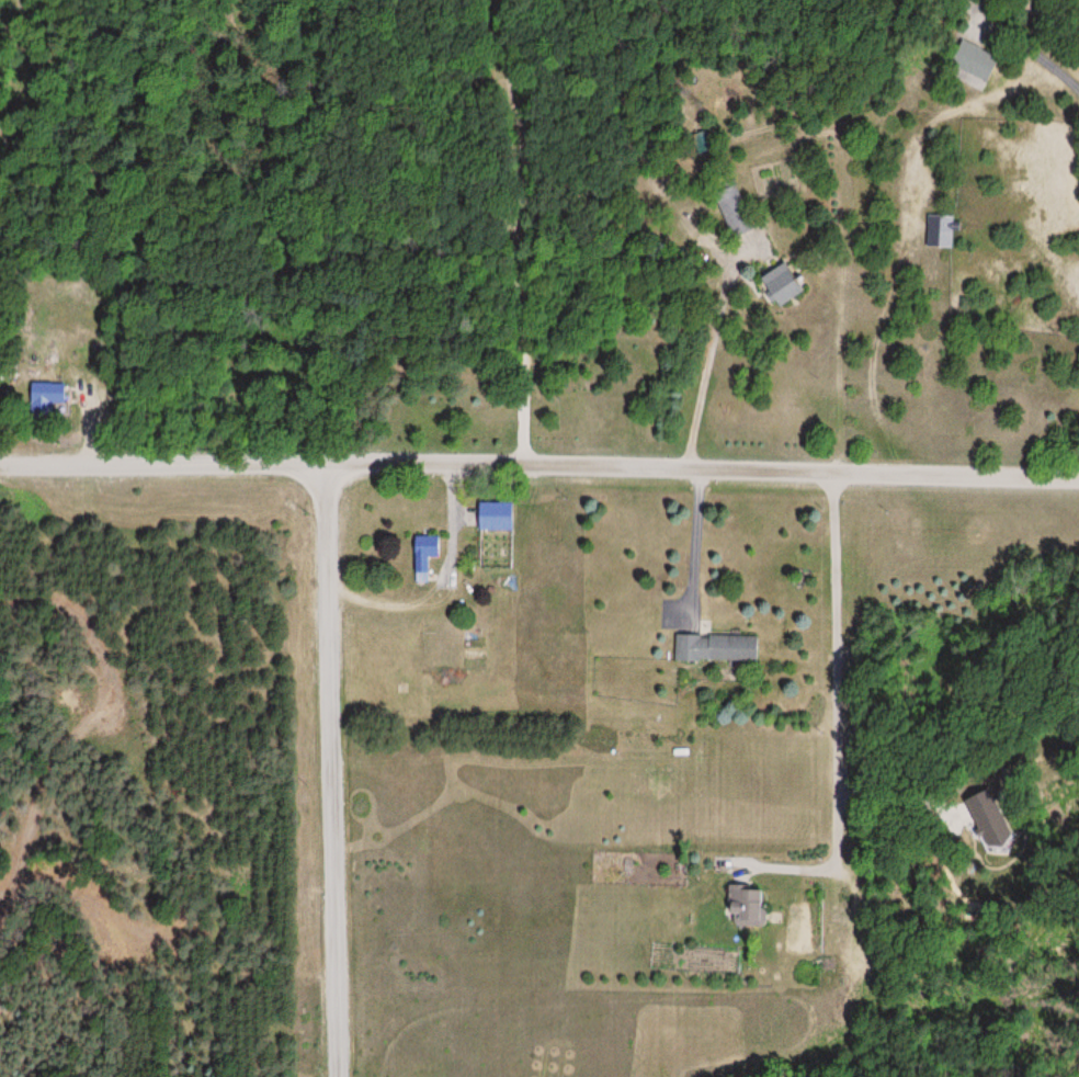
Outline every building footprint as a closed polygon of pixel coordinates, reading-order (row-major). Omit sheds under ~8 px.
[(984,80),(995,55),(959,40),(948,65),(984,80)] [(733,236),(754,225),(733,184),(712,195),(733,236)] [(926,247),(953,247),(953,215),(926,215),(926,247)] [(798,295),(788,267),(760,277),(770,305),(798,295)] [(28,382),(29,415),(65,414),(65,381),(28,382)] [(477,531),(508,531),(508,503),(477,503),(477,531)] [(428,557),(440,557),(440,537),(413,537),(413,583),(428,583),(428,557)] [(758,636),(675,635),(675,661),(758,661),(758,636)] [(981,795),(1004,853),(1029,843),(1006,785),(981,795)] [(762,890),(728,889),(727,925),(762,925),(762,890)]
